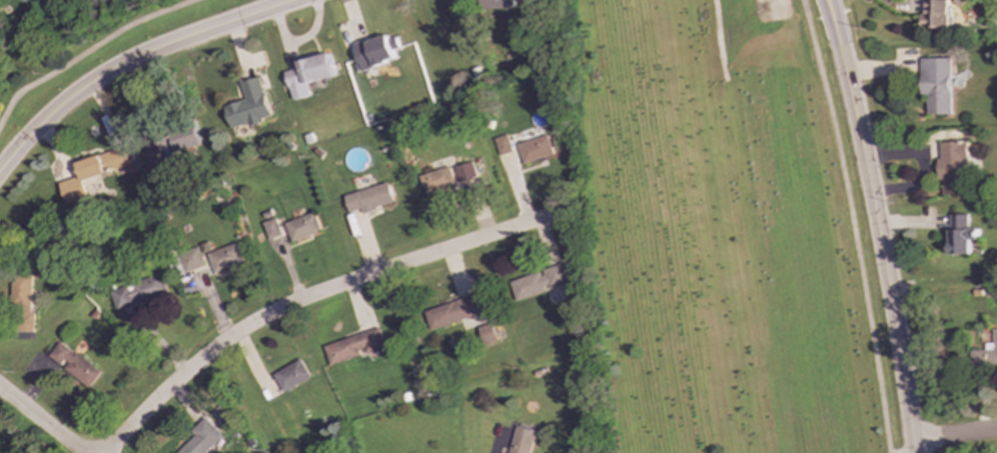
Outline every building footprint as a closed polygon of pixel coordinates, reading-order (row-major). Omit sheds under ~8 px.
[(517,8),(516,3),(541,1),(541,0),(481,0),(482,10),(517,8)] [(923,13),(920,13),(920,28),(950,28),(950,0),(923,0),(923,13)] [(362,71),(397,60),(394,50),(401,48),(397,33),(355,45),(362,71)] [(299,61),(300,68),(286,71),(293,100),(310,95),(307,83),(336,76),(330,53),(299,61)] [(952,114),(951,58),(921,59),(922,95),(928,95),(928,115),(952,114)] [(272,116),(260,77),(241,82),(247,100),(225,106),(232,129),(250,123),(251,128),(265,123),(263,118),(272,116)] [(162,156),(203,144),(197,120),(155,132),(162,156)] [(501,156),(514,152),(509,135),(496,138),(501,156)] [(555,155),(549,135),(519,144),(525,164),(555,155)] [(940,142),(941,158),(938,158),(939,181),(943,180),(944,195),(967,194),(966,161),(969,161),(968,141),(940,142)] [(74,161),(80,179),(118,168),(120,174),(137,169),(134,158),(128,160),(124,147),(74,161)] [(456,167),(461,183),(479,176),(474,161),(456,167)] [(455,189),(452,168),(422,173),(425,193),(455,189)] [(58,183),(65,205),(86,199),(79,176),(58,183)] [(363,209),(364,213),(396,202),(389,182),(345,196),(351,213),(363,209)] [(285,223),(293,242),(322,231),(315,212),(285,223)] [(979,228),(969,229),(968,214),(950,215),(951,255),(971,254),(970,240),(979,240),(979,228)] [(215,273),(244,262),(238,243),(210,252),(208,245),(180,255),(186,273),(212,264),(215,273)] [(570,283),(563,263),(513,281),(520,301),(570,283)] [(109,291),(116,311),(168,293),(160,273),(109,291)] [(33,277),(10,276),(9,314),(14,314),(14,331),(31,332),(33,277)] [(425,312),(433,332),(482,313),(475,293),(425,312)] [(487,345),(499,341),(493,323),(480,327),(487,345)] [(387,348),(380,327),(324,345),(331,366),(387,348)] [(993,329),(994,350),(971,351),(971,369),(996,368),(996,329),(993,329)] [(100,372),(59,341),(48,356),(62,367),(61,368),(88,388),(100,372)] [(312,376),(301,359),(274,374),(284,392),(312,376)] [(223,435),(207,419),(174,452),(206,452),(223,435)] [(535,430),(516,426),(510,452),(530,452),(535,430)]
